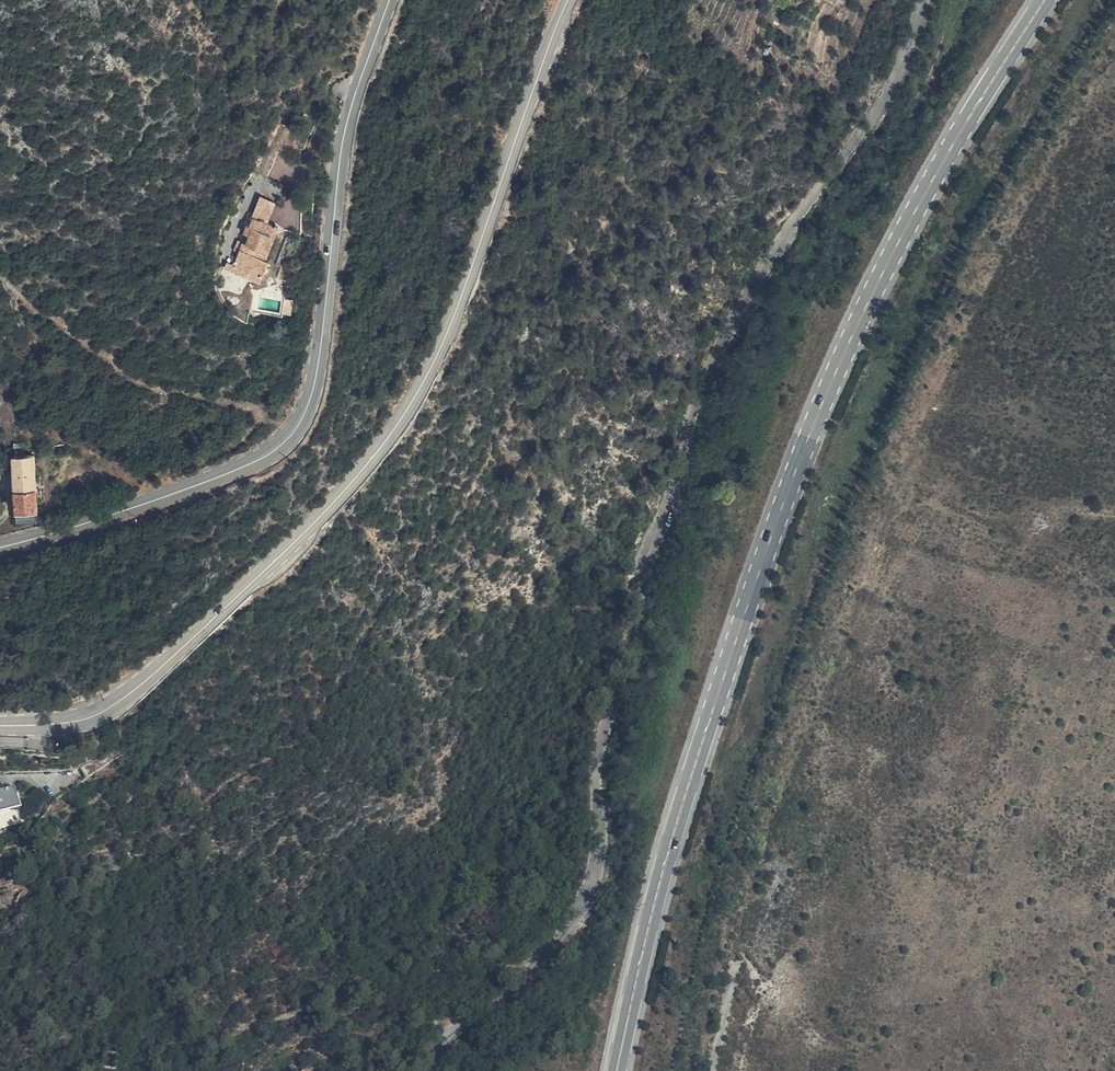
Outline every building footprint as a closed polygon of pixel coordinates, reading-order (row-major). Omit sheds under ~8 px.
[(272,197),(259,192),(251,211),(264,216),(272,197)] [(238,236),(242,240),(247,244),(252,247),(254,244),(258,246),(270,219),(264,216),(251,211),(246,223),(249,224),(246,231),(239,228),(236,234),(238,236)] [(252,247),(247,244),(242,240),(238,236),(231,255),(248,263),(245,268),(257,273),(265,256),(251,250),(252,247)] [(257,273),(245,268),(248,263),(231,255),(227,266),(256,278),(257,273)] [(37,518),(35,456),(34,453),(16,454),(17,518),(37,518)] [(17,785),(0,788),(0,809),(21,804),(17,785)] [(109,1060),(112,1047),(98,1044),(95,1057),(109,1060)] [(301,1057),(282,1070),(311,1070),(301,1057)]
